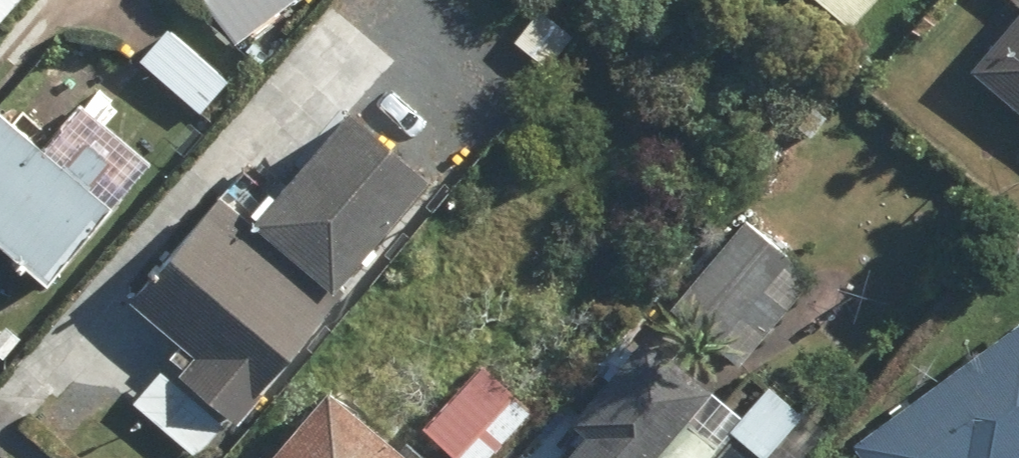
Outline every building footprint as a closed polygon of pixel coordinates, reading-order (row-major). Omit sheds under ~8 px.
[(24,0),(0,0),(0,23),(24,0)] [(289,0),(200,0),(234,47),(293,5),(289,0)] [(873,0),(810,0),(845,31),(873,0)] [(972,74),(1018,113),(1018,17),(972,74)] [(170,26),(139,64),(197,112),(228,74),(170,26)] [(252,226),(327,293),(427,182),(352,114),(252,226)] [(86,196),(110,170),(79,142),(55,168),(0,118),(0,252),(43,291),(109,217),(86,196)] [(256,238),(216,203),(126,303),(177,348),(166,360),(178,371),(142,412),(195,457),(197,457),(228,423),(235,429),(257,405),(251,400),(330,313),(252,243),(256,238)] [(669,309),(740,371),(819,280),(748,218),(669,309)] [(852,441),(863,457),(1018,457),(1018,326),(852,441)] [(720,443),(677,404),(685,396),(678,389),(684,382),(640,341),(572,415),(563,406),(515,457),(706,457),(720,443)] [(418,432),(445,457),(489,457),(531,416),(482,368),(418,432)] [(754,457),(766,457),(802,415),(760,381),(719,429),(754,457)] [(267,457),(397,457),(323,393),(267,457)]
